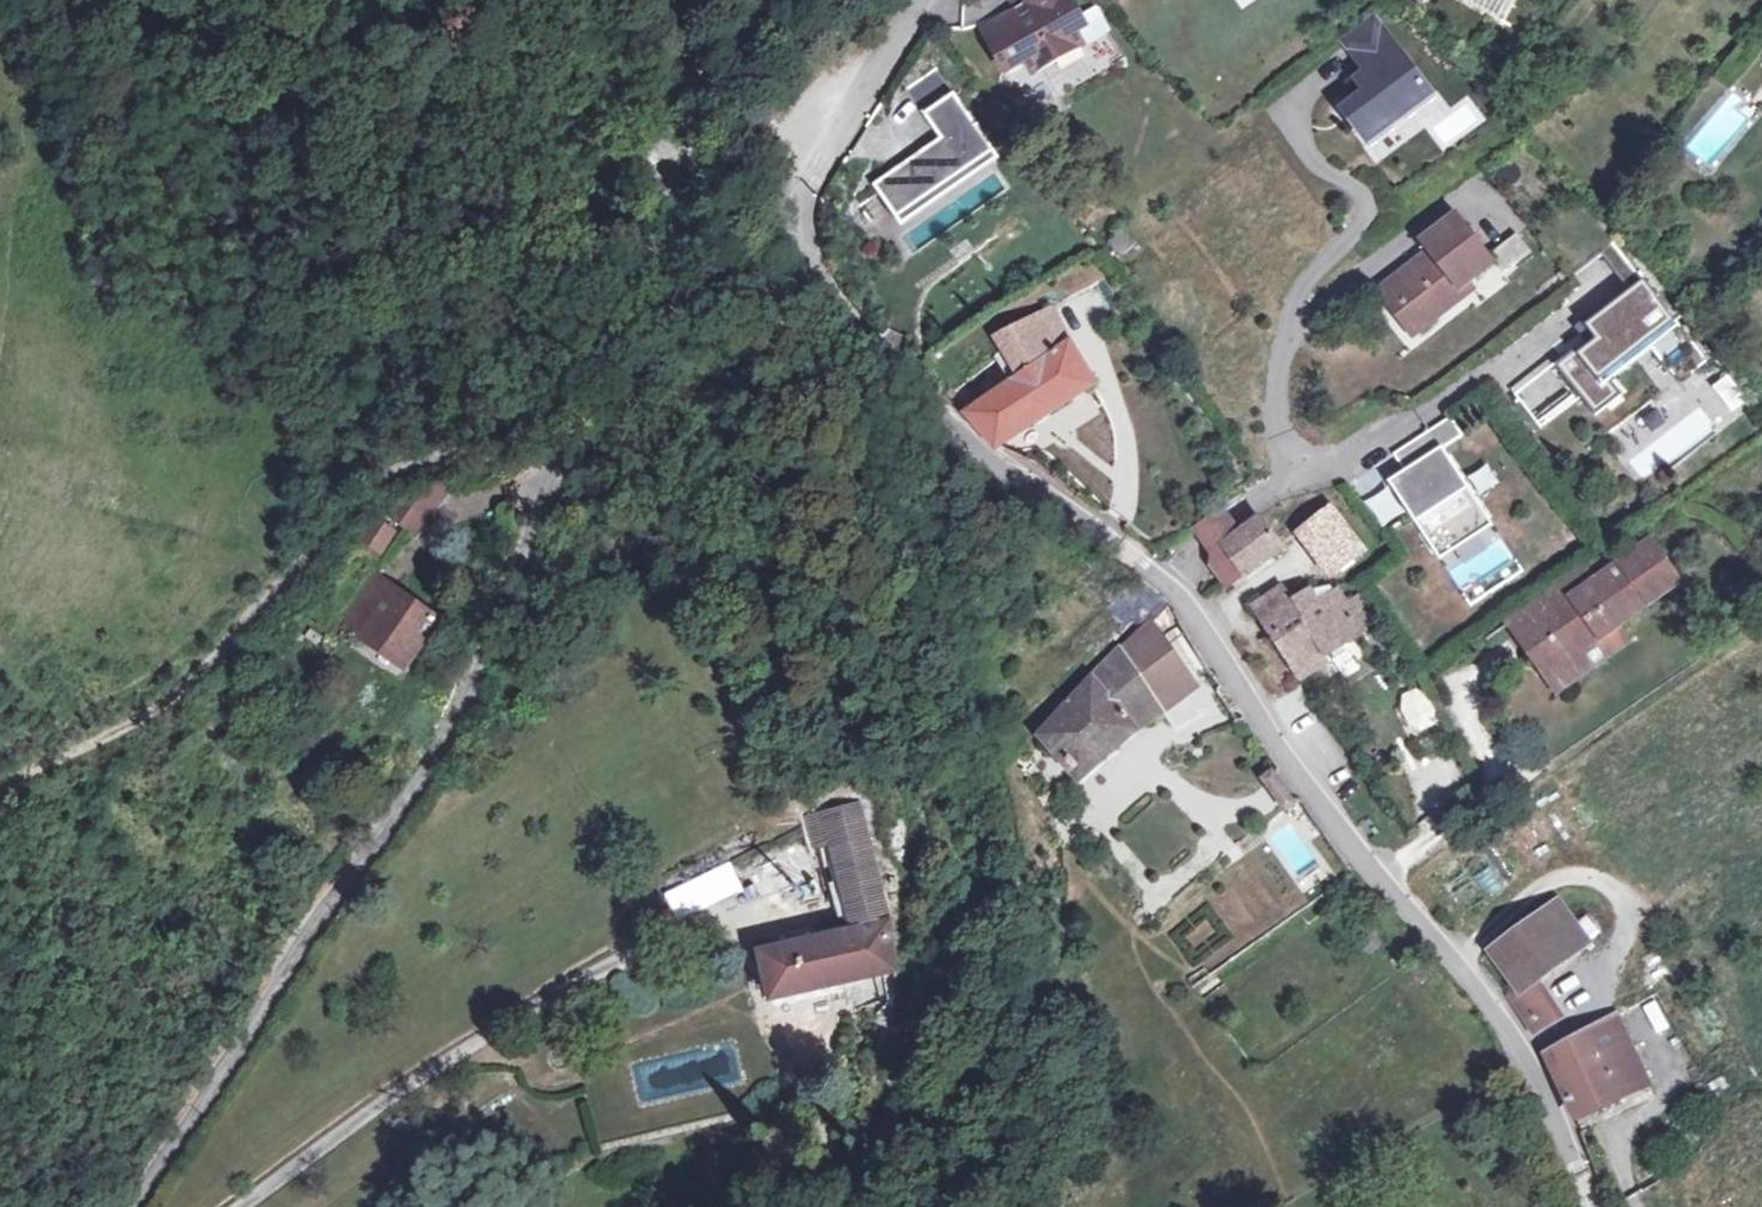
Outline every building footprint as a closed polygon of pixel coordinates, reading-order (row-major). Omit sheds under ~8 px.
[(974,41),(998,78),(1028,60),(1034,70),(1080,41),(1074,31),(1083,25),(1068,0),(1009,0),(1017,14),(1015,16),(1020,25),(1009,32),(1004,23),(974,41)] [(1366,94),(1352,104),(1362,119),(1353,126),(1370,149),(1395,131),(1391,126),(1404,115),(1408,121),(1435,101),(1373,18),(1343,41),(1366,73),(1356,81),(1366,94)] [(997,157),(940,72),(909,90),(947,140),(877,187),(900,227),(997,157)] [(1352,104),(1342,111),(1353,126),(1362,119),(1352,104)] [(1601,256),(1632,293),(1643,285),(1578,204),(1534,238),(1568,282),(1601,256)] [(1420,247),(1431,260),(1390,293),(1420,331),(1462,299),(1456,291),(1493,262),(1458,216),(1420,247)] [(1122,231),(1107,241),(1118,257),(1133,247),(1122,231)] [(1514,231),(1491,253),(1509,272),(1532,250),(1514,231)] [(1556,367),(1596,418),(1622,398),(1607,379),(1647,347),(1665,369),(1687,352),(1652,305),(1657,301),(1658,301),(1645,284),(1643,285),(1632,293),(1588,327),(1598,341),(1582,354),(1579,350),(1556,367)] [(1657,301),(1652,305),(1687,352),(1665,369),(1680,387),(1706,367),(1657,301)] [(1001,351),(991,358),(1010,389),(976,409),(967,415),(996,448),(1037,421),(1091,388),(1049,314),(995,342),(1001,351)] [(1517,398),(1542,431),(1578,403),(1553,370),(1517,398)] [(1729,380),(1714,391),(1732,415),(1747,404),(1729,380)] [(959,384),(945,394),(943,399),(967,415),(976,409),(959,384)] [(1438,557),(1491,522),(1445,451),(1465,438),(1453,419),(1395,457),(1407,474),(1391,484),(1438,557)] [(1488,464),(1466,475),(1477,496),(1499,485),(1488,464)] [(1214,511),(1195,523),(1179,534),(1167,546),(1186,572),(1191,579),(1193,567),(1214,551),(1232,538),(1214,511)] [(1328,511),(1296,535),(1323,571),(1332,564),(1339,559),(1354,547),(1328,511)] [(1191,579),(1207,601),(1241,576),(1276,551),(1256,520),(1232,538),(1214,551),(1193,567),(1191,579)] [(387,534),(369,545),(391,560),(402,543),(387,534)] [(391,560),(369,545),(357,553),(351,560),(348,565),(376,585),(391,560)] [(1582,572),(1527,610),(1546,638),(1525,653),(1538,672),(1545,666),(1560,687),(1590,664),(1582,653),(1614,631),(1610,626),(1673,582),(1648,546),(1592,586),(1582,572)] [(1342,564),(1339,559),(1332,564),(1336,568),(1342,564)] [(1291,605),(1298,617),(1268,633),(1296,675),(1372,626),(1355,601),(1343,609),(1333,594),(1313,607),(1306,596),(1291,605)] [(1286,602),(1280,603),(1256,619),(1266,634),(1268,633),(1298,617),(1291,605),(1286,602)] [(1175,614),(1169,603),(1149,623),(1155,632),(1175,614)] [(1527,610),(1505,625),(1525,653),(1546,638),(1527,610)] [(368,630),(352,618),(315,668),(332,680),(368,630)] [(1140,629),(1089,679),(1066,709),(1059,702),(1051,710),(1057,716),(1038,737),(1075,781),(1130,734),(1127,730),(1155,709),(1158,713),(1193,688),(1155,632),(1149,623),(1148,621),(1140,629)] [(418,664),(368,630),(332,680),(351,694),(357,687),(387,708),(418,664)] [(1621,642),(1614,631),(1582,653),(1590,664),(1621,642)] [(811,846),(825,843),(848,933),(758,956),(769,1002),(893,973),(886,922),(856,806),(804,820),(806,825),(811,846)] [(724,869),(699,881),(708,899),(733,886),(724,869)] [(699,881),(663,899),(671,917),(708,899),(699,881)] [(1517,992),(1509,999),(1532,1035),(1553,1022),(1529,983),(1568,955),(1550,932),(1567,920),(1553,901),(1485,949),(1517,992)] [(1567,920),(1550,932),(1568,955),(1585,943),(1567,920)] [(1611,1016),(1543,1053),(1569,1114),(1642,1080),(1611,1016)]
